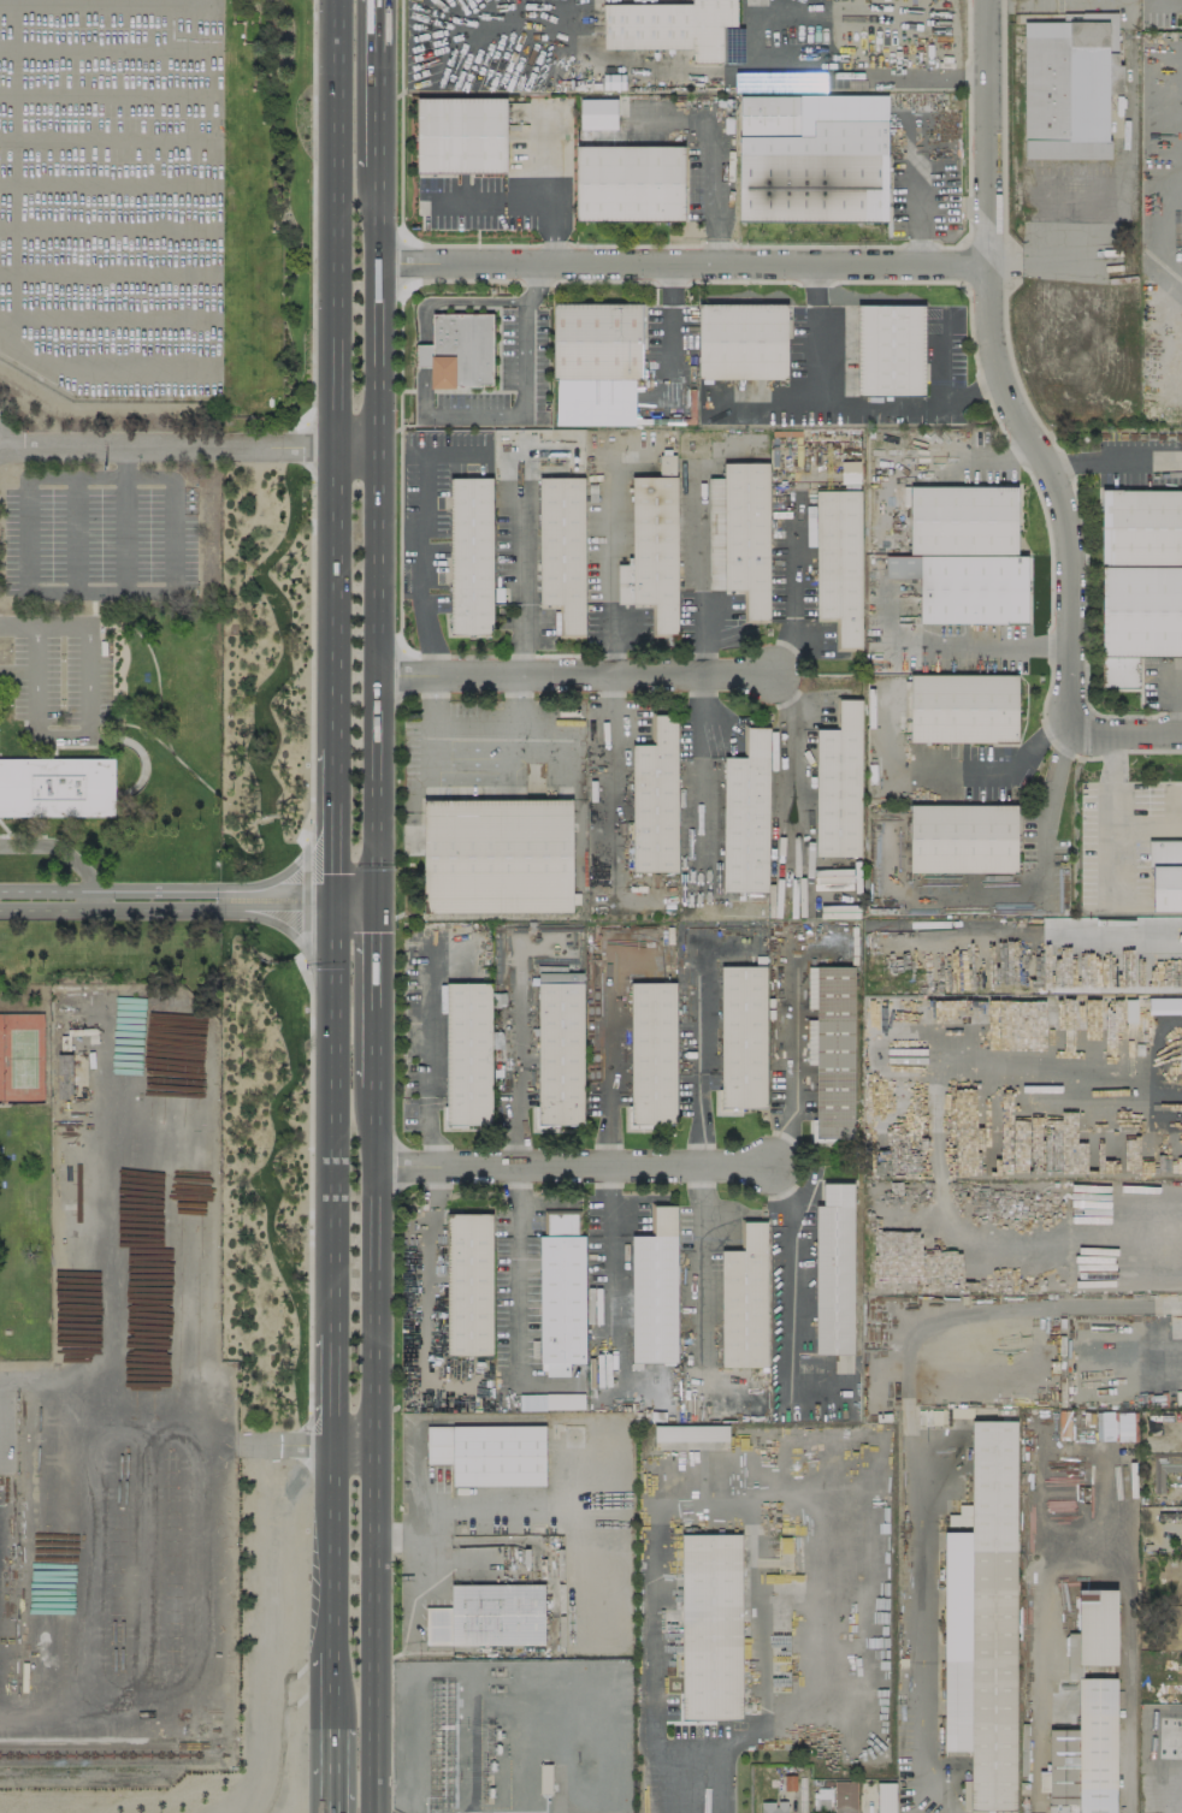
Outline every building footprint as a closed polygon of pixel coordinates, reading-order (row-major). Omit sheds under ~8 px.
[(692,5),(692,0),(735,0),(735,26),(721,26),(721,63),(691,63),(691,49),(603,49),(603,5),(692,5)] [(1023,23),(1106,22),(1107,156),(1023,156),(1023,23)] [(738,95),(800,95),(799,136),(812,136),(812,120),(885,120),(885,220),(737,220),(738,95)] [(415,97),(504,97),(506,173),(415,173),(415,97)] [(579,99),(616,99),(616,129),(579,129),(579,99)] [(574,146),(682,146),(682,221),(574,221),(574,146)] [(552,304),(642,303),(642,378),(552,379),(552,304)] [(697,304),(786,304),(787,379),(698,379),(697,304)] [(857,304),(924,304),(923,395),(857,395),(857,304)] [(489,310),(432,313),(431,384),(489,386),(489,310)] [(430,368),(415,368),(414,392),(429,392),(430,368)] [(722,463),(767,462),(767,621),(743,621),(743,589),(722,591),(722,463)] [(449,478),(490,478),(492,633),(451,633),(449,478)] [(539,478),(584,478),(585,635),(561,635),(560,605),(539,605),(539,478)] [(631,478),(675,478),(676,635),(652,635),(652,605),(632,605),(631,478)] [(909,486),(1016,486),(1016,555),(1027,555),(1027,622),(918,622),(920,555),(909,555),(909,486)] [(1181,567),(1181,656),(1137,656),(1137,686),(1101,686),(1101,490),(1181,490),(1181,567)] [(816,491),(858,491),(861,648),(834,650),(834,618),(817,618),(816,491)] [(631,604),(632,588),(618,588),(618,604),(631,604)] [(911,675),(911,743),(1018,745),(1018,675),(911,675)] [(817,728),(840,729),(840,700),(862,700),(861,857),(816,857),(817,728)] [(632,746),(634,871),(679,871),(679,713),(654,713),(655,745),(632,746)] [(726,757),(745,758),(746,728),(769,729),(767,891),(723,891),(726,757)] [(114,818),(114,758),(0,758),(0,818),(114,818)] [(424,917),(424,800),(572,800),(572,914),(424,917)] [(910,805),(910,875),(1017,875),(1017,805),(910,805)] [(1147,840),(1181,840),(1181,910),(1152,911),(1152,865),(1148,865),(1147,840)] [(720,966),(766,966),(764,1107),(720,1107),(720,966)] [(815,1139),(852,1139),(852,966),(815,966),(815,1053),(815,1139)] [(445,983),(491,983),(491,1124),(445,1124),(445,983)] [(537,984),(581,984),(581,1126),(537,1126),(537,984)] [(631,984),(675,984),(675,1125),(631,1125),(631,984)] [(1121,999),(1109,1000),(1109,1009),(1106,1009),(1106,1028),(1122,1027),(1121,999)] [(991,1102),(951,1101),(949,1172),(989,1173),(991,1102)] [(931,1123),(910,1123),(910,1110),(871,1110),(871,1157),(884,1157),(884,1175),(931,1175),(931,1123)] [(1096,1156),(1077,1155),(1076,1171),(1096,1172),(1096,1156)] [(822,1205),(823,1181),(853,1181),(852,1355),(814,1355),(815,1205),(822,1205)] [(633,1236),(652,1236),(652,1203),(676,1203),(675,1359),(632,1359),(633,1236)] [(963,1284),(963,1242),(930,1243),(930,1206),(872,1207),(873,1285),(963,1284)] [(542,1210),(579,1209),(579,1236),(584,1236),(585,1362),(539,1363),(539,1234),(542,1234),(542,1210)] [(445,1214),(490,1214),(491,1355),(447,1355),(445,1214)] [(722,1250),(741,1250),(741,1217),(764,1219),(762,1367),(720,1365),(722,1250)] [(569,1364),(543,1363),(543,1376),(569,1376),(569,1364)] [(519,1410),(583,1408),(583,1400),(582,1400),(582,1392),(518,1395),(519,1410)] [(1095,1412),(1096,1441),(1137,1440),(1136,1411),(1095,1412)] [(970,1422),(1012,1422),(1012,1808),(971,1808),(971,1750),(944,1750),(942,1533),(970,1533),(970,1422)] [(728,1441),(728,1425),(654,1425),(654,1441),(728,1441)] [(425,1426),(544,1426),(544,1485),(451,1486),(451,1463),(425,1463),(425,1426)] [(1153,1455),(1152,1493),(1163,1493),(1164,1471),(1181,1472),(1181,1456),(1153,1455)] [(681,1535),(741,1535),(741,1722),(681,1722),(681,1535)] [(425,1608),(425,1646),(544,1646),(544,1583),(450,1584),(451,1607),(425,1608)] [(1078,1589),(1117,1589),(1116,1665),(1077,1665),(1078,1589)] [(1116,1678),(1115,1812),(1077,1812),(1078,1677),(1116,1678)] [(962,1780),(961,1810),(969,1811),(970,1780),(962,1780)] [(833,1781),(834,1812),(856,1812),(856,1781),(833,1781)] [(876,1783),(877,1812),(895,1812),(894,1782),(876,1783)] [(760,1812),(787,1812),(787,1801),(775,1801),(775,1802),(760,1801),(760,1812)]
